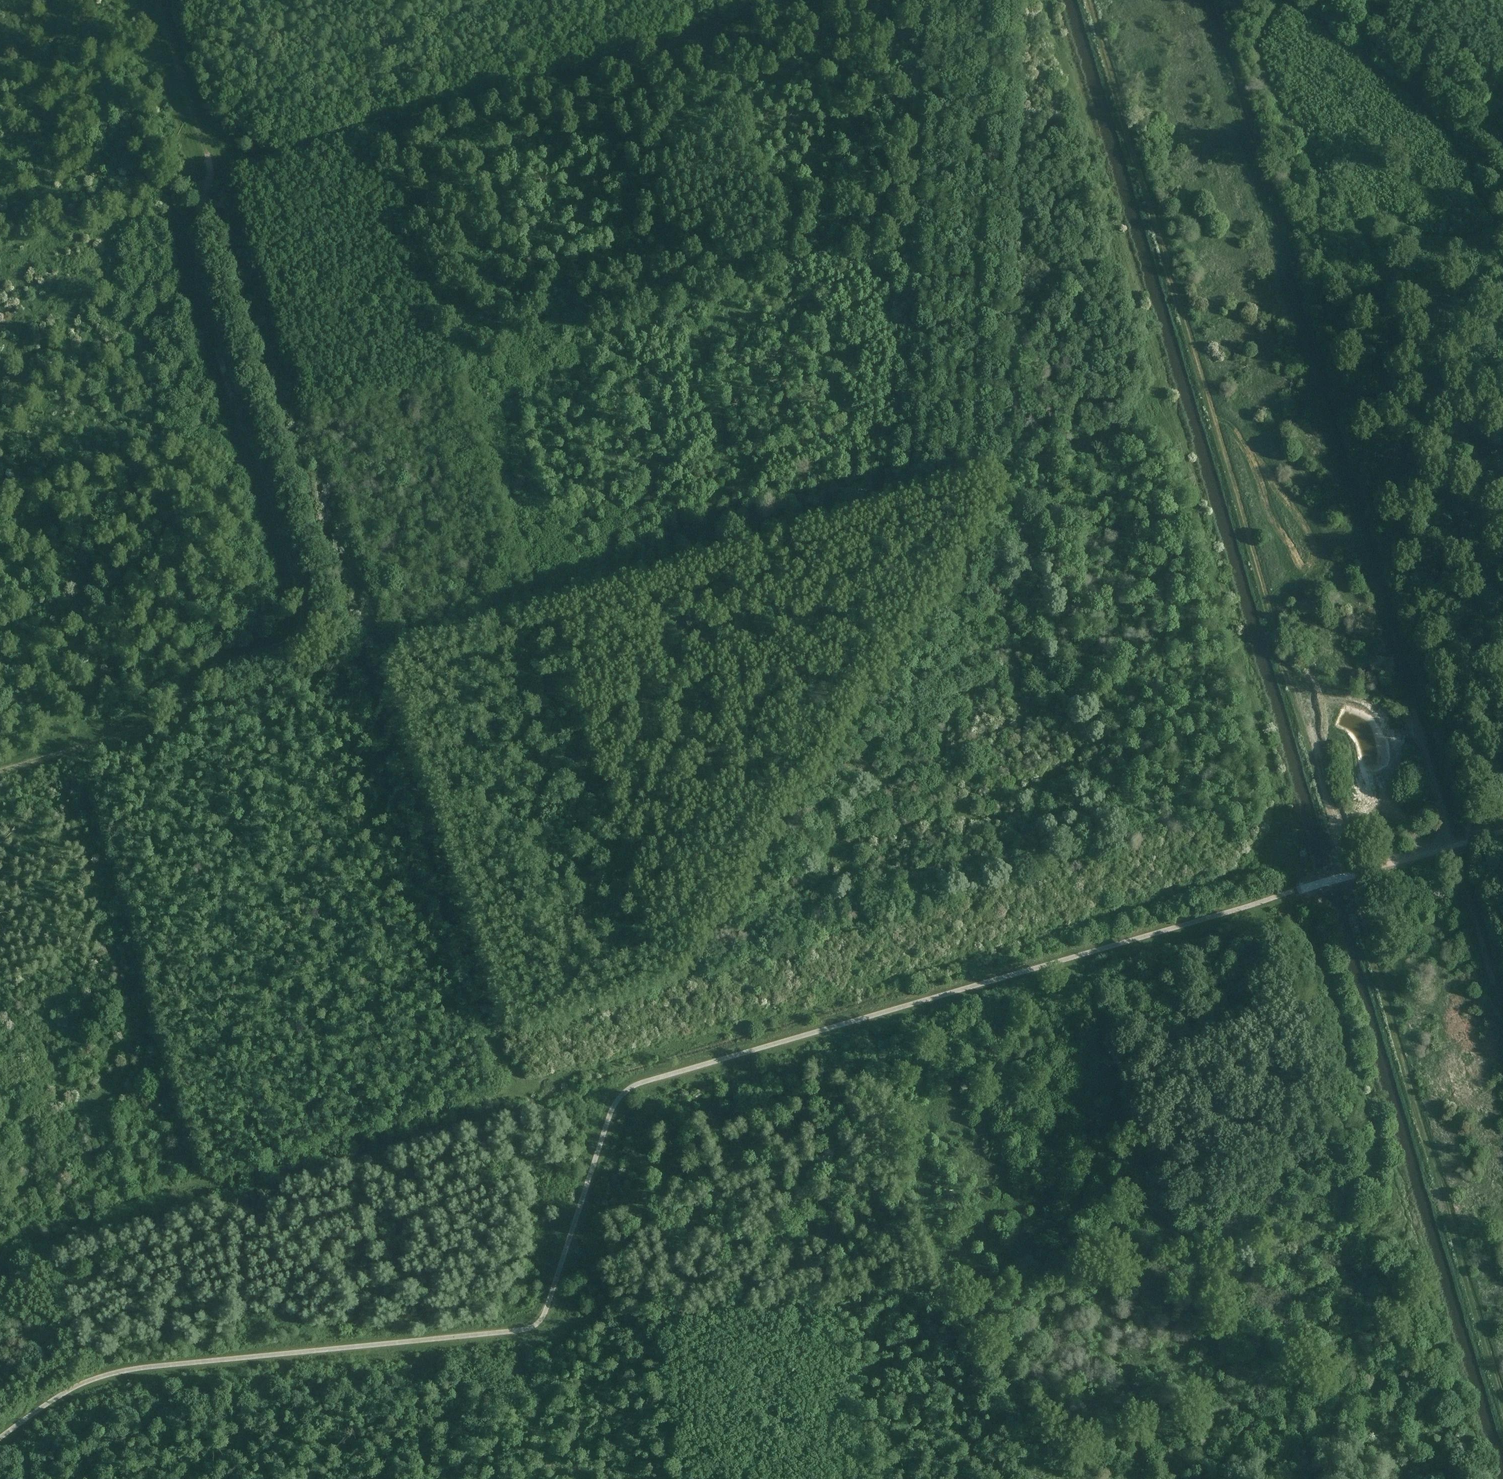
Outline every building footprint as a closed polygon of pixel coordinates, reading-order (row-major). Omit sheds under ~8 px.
[(1223,681),(1223,669),(1210,668),(1209,680),(1223,681)]
